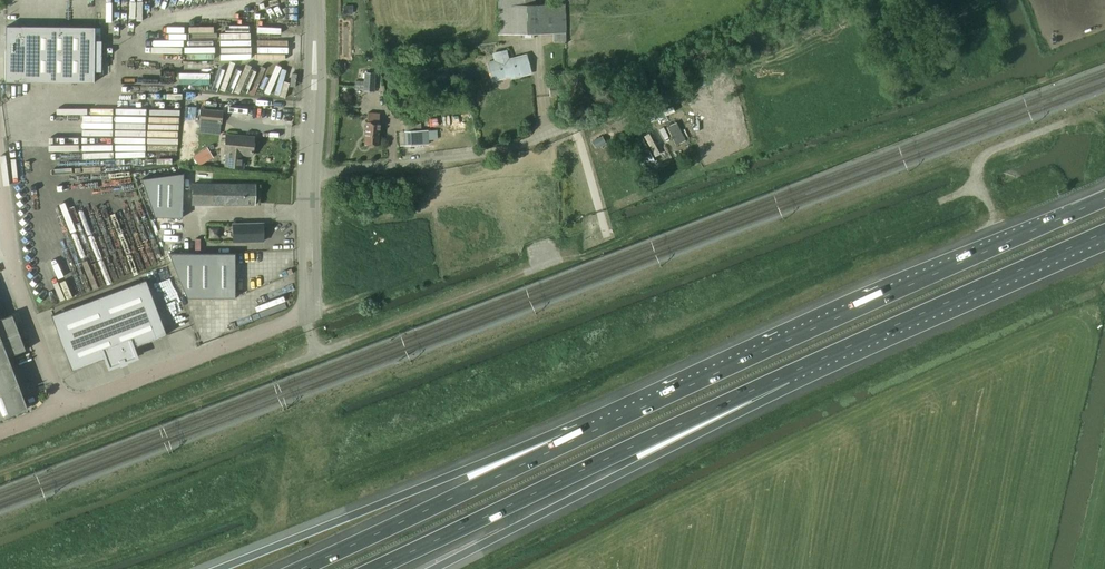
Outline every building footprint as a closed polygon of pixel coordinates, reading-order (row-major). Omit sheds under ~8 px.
[(535,5),(535,0),(497,0),(498,35),(553,33),(553,42),(567,42),(566,33),(565,4),(535,5)] [(131,18),(131,1),(123,1),(124,18),(131,18)] [(6,26),(5,82),(94,83),(94,27),(6,26)] [(508,60),(505,51),(496,53),(498,60),(488,63),(493,80),(510,76),(511,78),(531,73),(527,55),(508,60)] [(283,91),(294,90),(293,67),(282,67),(283,91)] [(374,91),(375,73),(364,72),(363,90),(374,91)] [(548,84),(549,96),(568,95),(567,83),(548,84)] [(200,108),(199,121),(222,123),(223,110),(200,108)] [(368,112),(367,122),(366,122),(364,144),(378,145),(380,124),(379,123),(380,113),(368,112)] [(685,139),(693,135),(687,121),(678,125),(685,139)] [(676,122),(666,126),(675,145),(685,141),(676,122)] [(428,144),(428,129),(398,130),(398,144),(428,144)] [(648,131),(639,136),(648,151),(641,155),(645,163),(661,154),(648,131)] [(244,155),(252,156),(254,137),(227,135),(225,153),(227,154),(225,166),(243,167),(244,155)] [(197,166),(208,159),(202,149),(191,155),(197,166)] [(139,176),(155,218),(178,218),(180,171),(139,176)] [(193,183),(193,204),(255,205),(255,185),(193,183)] [(390,208),(390,199),(377,199),(377,208),(390,208)] [(232,223),(233,243),(264,242),(263,222),(232,223)] [(63,231),(73,259),(80,257),(70,228),(63,231)] [(235,253),(168,253),(187,298),(235,298),(235,253)] [(72,370),(106,358),(110,367),(136,357),(133,347),(167,335),(146,280),(51,315),(72,370)] [(1,339),(19,332),(12,315),(0,319),(0,335),(1,339)] [(19,332),(1,339),(8,357),(12,355),(26,350),(19,332)] [(8,357),(1,339),(0,339),(0,419),(28,408),(8,357)]
